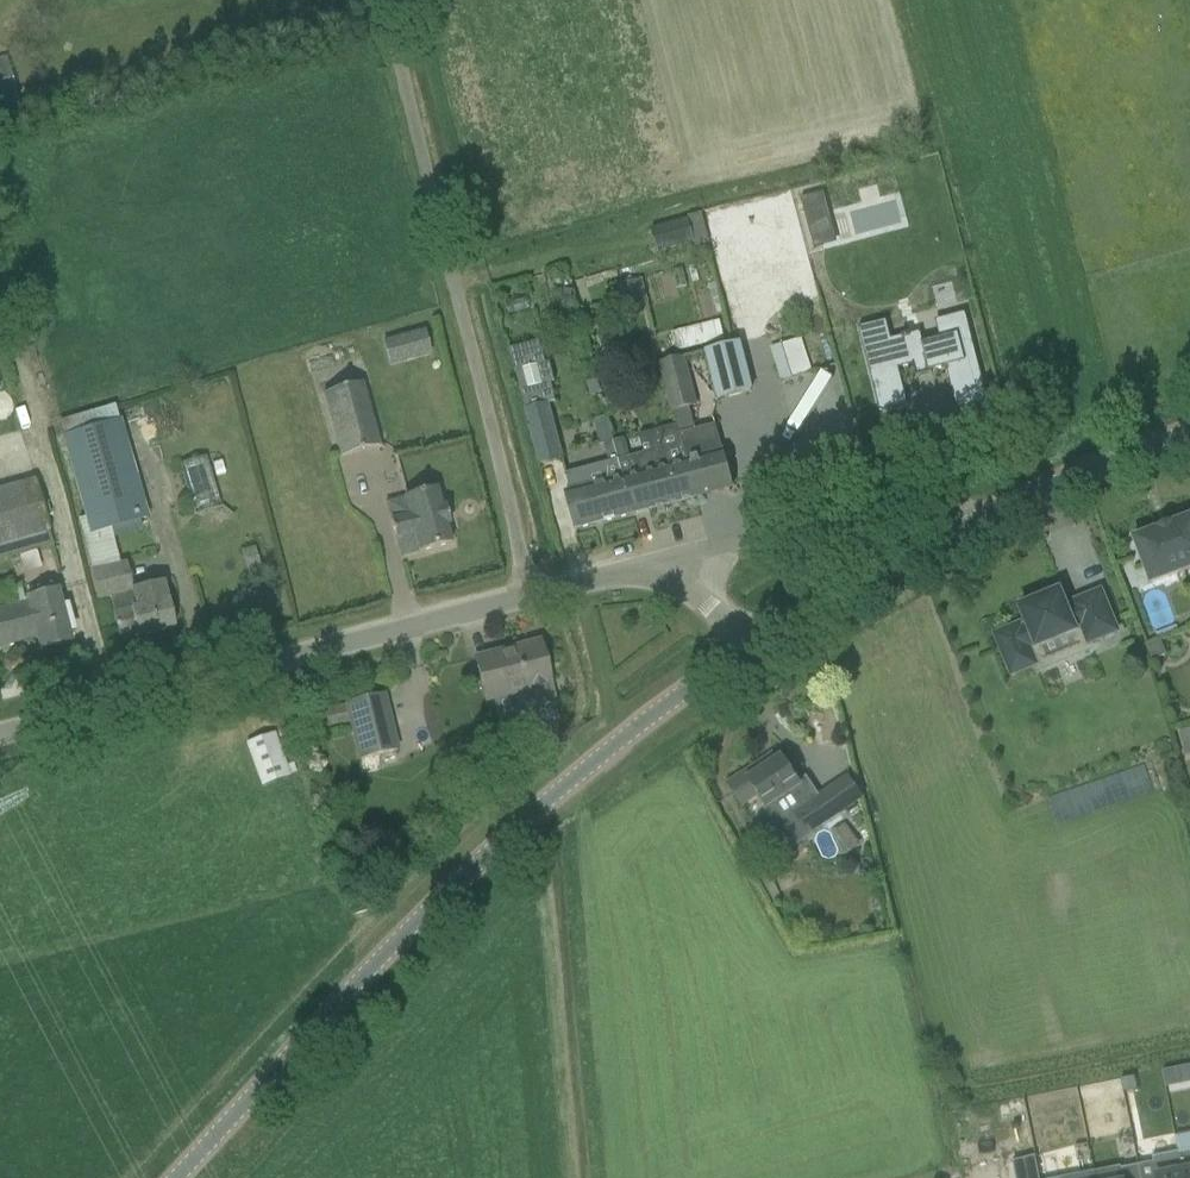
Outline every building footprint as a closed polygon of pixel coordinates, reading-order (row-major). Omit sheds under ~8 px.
[(689,219),(652,228),(658,253),(696,243),(689,219)] [(616,285),(622,310),(648,304),(642,279),(616,285)] [(576,298),(560,295),(558,305),(561,311),(570,313),(574,309),(576,298)] [(676,349),(725,339),(721,320),(672,330),(676,349)] [(859,328),(881,412),(909,404),(899,368),(913,364),(917,376),(933,372),(932,370),(947,366),(958,409),(989,401),(973,339),(961,342),(959,333),(924,342),(921,331),(910,334),(910,333),(902,335),(902,336),(891,339),(886,321),(859,328)] [(384,343),(390,366),(430,355),(424,332),(384,343)] [(810,373),(808,368),(799,340),(770,350),(778,377),(793,379),(810,373)] [(565,459),(550,405),(556,403),(551,384),(555,383),(550,364),(546,366),(540,343),(510,351),(526,410),(526,411),(541,466),(565,459)] [(707,353),(711,373),(718,401),(754,393),(742,344),(707,353)] [(638,374),(640,374),(641,374),(643,373),(645,372),(646,371),(647,369),(648,368),(648,366),(648,364),(648,362),(647,361),(646,359),(645,358),(643,357),(641,357),(640,356),(638,357),(636,357),(635,358),(633,359),(632,361),(631,362),(631,364),(631,366),(631,368),(632,369),(633,371),(635,372),(636,373),(638,374)] [(699,498),(735,488),(719,424),(696,430),(691,408),(698,407),(685,358),(661,364),(678,426),(683,444),(685,443),(699,498)] [(323,396),(340,458),(379,447),(362,385),(323,396)] [(603,443),(615,438),(607,417),(595,421),(603,443)] [(148,518),(120,421),(63,438),(85,519),(89,536),(110,530),(148,518)] [(623,460),(637,514),(699,498),(685,443),(683,444),(678,426),(639,436),(644,454),(630,458),(623,460)] [(619,461),(623,460),(630,458),(625,439),(615,442),(614,442),(619,461)] [(619,461),(614,442),(604,444),(609,464),(612,463),(619,461)] [(179,465),(195,515),(222,506),(206,456),(179,465)] [(619,461),(612,463),(609,464),(566,475),(570,493),(565,494),(575,531),(637,514),(623,460),(619,461)] [(36,480),(0,490),(0,560),(53,545),(36,480)] [(399,558),(419,553),(451,544),(447,527),(450,526),(445,507),(442,508),(437,491),(386,504),(392,529),(399,558)] [(1173,525),(1172,523),(1157,529),(1158,531),(1134,540),(1151,585),(1189,570),(1189,519),(1173,525)] [(241,552),(248,573),(262,569),(255,547),(241,552)] [(174,628),(168,600),(164,584),(125,593),(119,565),(92,571),(99,602),(110,600),(120,641),(138,636),(138,637),(174,628)] [(57,590),(25,599),(26,603),(0,610),(0,647),(37,637),(41,650),(71,642),(57,590)] [(1118,632),(1102,592),(1072,604),(1074,608),(1068,610),(1061,592),(1055,594),(1045,598),(1020,609),(1028,627),(1022,630),(1020,626),(995,636),(1012,677),(1035,667),(1036,669),(1038,669),(1030,649),(1036,647),(1037,650),(1078,633),(1077,631),(1082,628),(1090,647),(1092,646),(1091,644),(1118,632)] [(1167,656),(1161,641),(1146,647),(1152,662),(1167,656)] [(498,654),(475,660),(486,701),(527,691),(531,709),(554,703),(549,685),(551,685),(540,643),(516,649),(516,652),(499,657),(498,654)] [(385,695),(344,705),(358,761),(398,751),(385,695)] [(1186,758),(1189,757),(1189,730),(1180,732),(1186,758)] [(262,786),(289,776),(286,767),(274,734),(247,745),(262,786)] [(799,788),(801,786),(783,759),(772,766),(768,759),(729,785),(743,807),(759,796),(767,809),(785,797),(796,813),(795,814),(809,835),(841,814),(827,793),(810,804),(799,788)] [(1064,820),(1160,788),(1152,763),(1055,794),(1064,820)] [(842,843),(839,846),(846,856),(860,846),(846,825),(835,833),(842,843)] [(344,838),(339,829),(331,833),(337,843),(344,838)] [(1135,1078),(1121,1081),(1123,1095),(1138,1092),(1135,1078)] [(1182,1172),(1183,1177),(1189,1177),(1189,1151),(1177,1154),(1181,1172),(1182,1172)] [(1139,1166),(1141,1177),(1183,1177),(1182,1172),(1181,1172),(1177,1154),(1152,1158),(1153,1164),(1139,1166)] [(1096,1177),(1141,1177),(1139,1166),(1121,1170),(1121,1168),(1095,1173),(1096,1177)]
